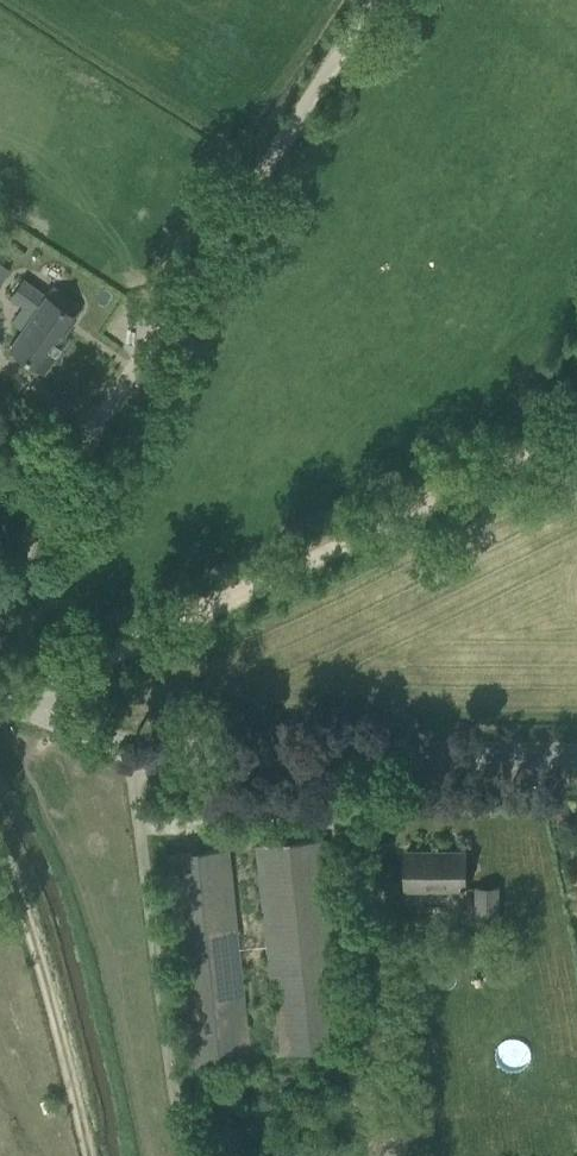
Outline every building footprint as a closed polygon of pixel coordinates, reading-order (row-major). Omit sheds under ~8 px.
[(8,268),(0,262),(0,279),(8,268)] [(36,310),(11,346),(14,349),(12,352),(22,360),(25,356),(44,369),(67,336),(62,333),(74,314),(70,312),(77,302),(54,285),(47,295),(23,279),(12,294),(36,310)] [(325,839),(257,846),(278,1055),(346,1049),(325,839)] [(169,855),(191,1074),(252,1068),(229,848),(169,855)] [(407,888),(465,887),(465,852),(407,851),(407,875),(407,888)] [(476,886),(477,928),(498,928),(498,886),(476,886)]
